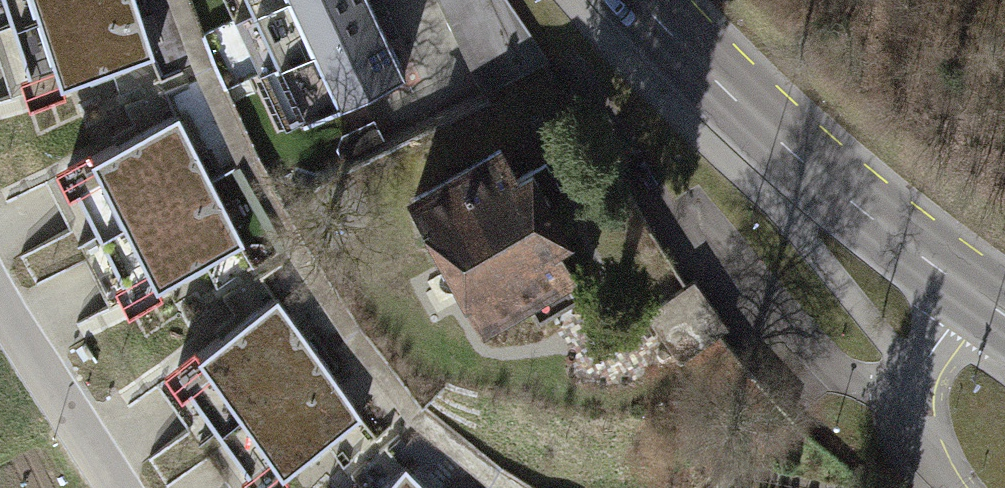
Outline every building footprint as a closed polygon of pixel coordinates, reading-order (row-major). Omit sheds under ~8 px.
[(76,0),(17,0),(22,17),(76,0)] [(154,52),(137,0),(76,0),(22,17),(45,87),(154,52)] [(273,0),(248,0),(253,10),(273,0)] [(378,17),(370,0),(273,0),(253,10),(282,66),(378,17)] [(310,121),(407,72),(378,17),(282,66),(310,121)] [(113,231),(209,183),(179,122),(82,171),(113,231)] [(499,147),(408,196),(481,327),(570,278),(530,206),(549,196),(531,163),(513,173),(499,147)] [(144,291),(240,242),(209,183),(113,231),(144,291)] [(220,415),(311,355),(275,301),(185,360),(220,415)] [(741,351),(715,318),(684,341),(710,375),(741,351)] [(257,469),(348,409),(311,355),(220,415),(257,469)] [(405,465),(383,487),(430,487),(405,465)]
